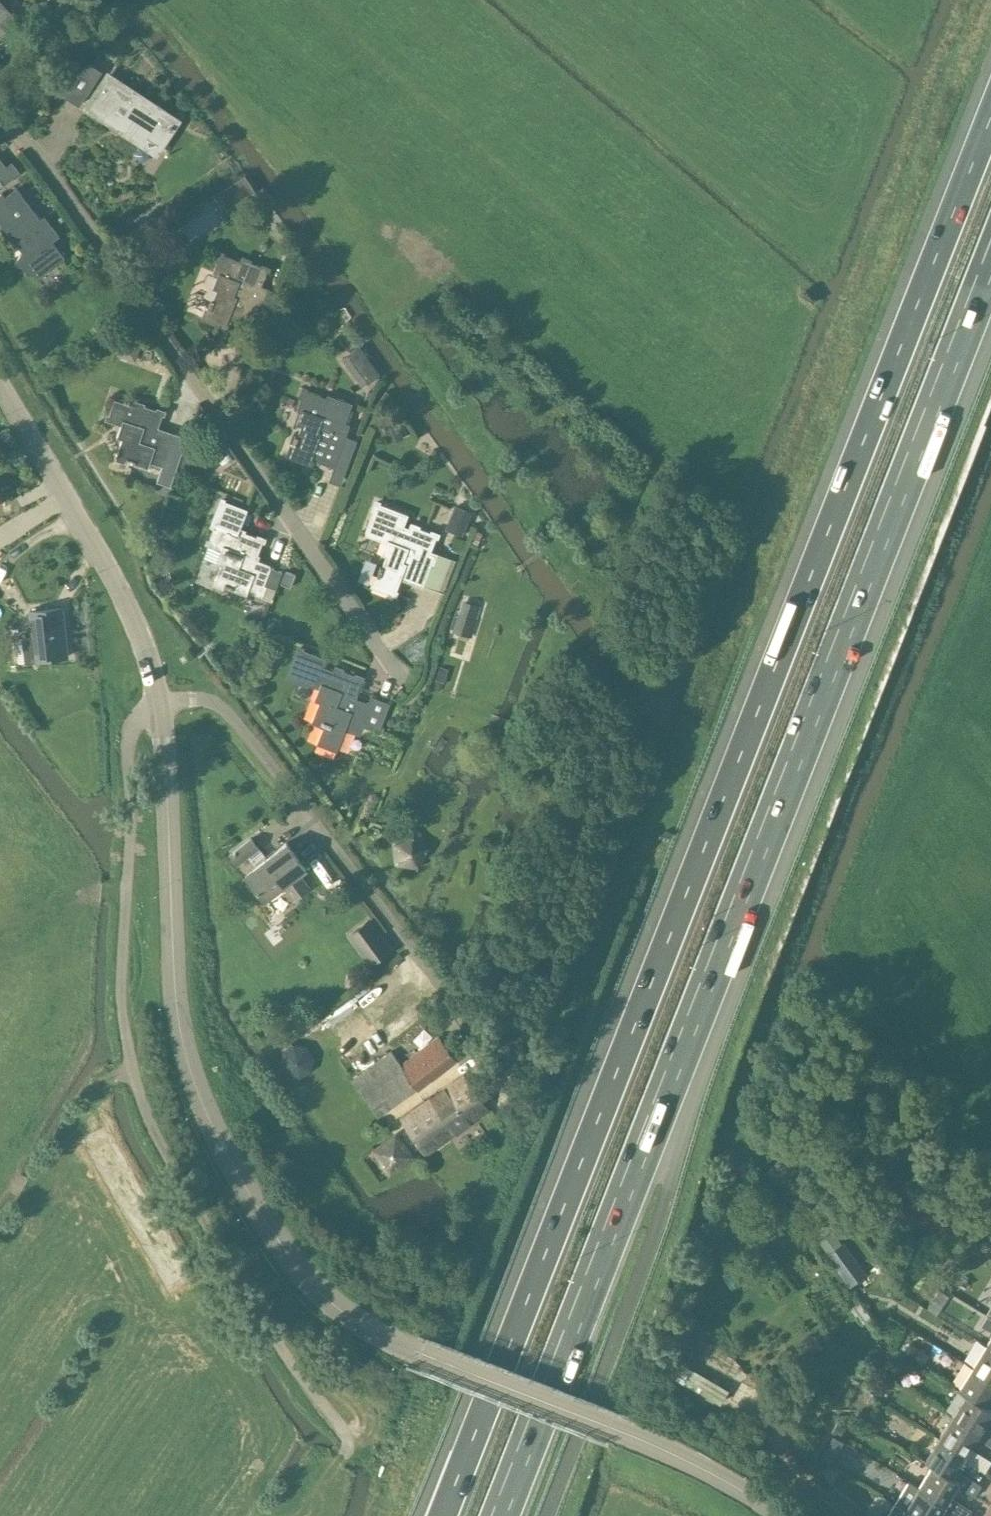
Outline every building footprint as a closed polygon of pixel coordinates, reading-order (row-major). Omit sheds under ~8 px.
[(9,10),(0,0),(0,18),(9,10)] [(89,62),(58,87),(56,91),(79,106),(103,72),(89,62)] [(106,77),(91,101),(101,108),(97,113),(107,120),(117,126),(118,124),(128,131),(127,133),(141,142),(144,136),(159,146),(175,122),(106,77)] [(20,172),(12,161),(6,165),(0,157),(0,182),(3,185),(20,172)] [(247,194),(238,180),(225,189),(233,202),(247,194)] [(38,278),(65,257),(52,241),(60,236),(45,216),(40,219),(17,187),(5,196),(2,192),(0,194),(0,223),(22,252),(15,263),(38,278)] [(254,319),(266,287),(262,285),(270,266),(262,263),(261,265),(251,261),(252,259),(241,255),(240,261),(220,253),(212,274),(217,276),(212,288),(217,290),(213,300),(210,299),(203,318),(226,326),(232,311),(254,319)] [(300,279),(287,273),(281,286),(295,292),(300,279)] [(125,305),(119,296),(110,302),(116,311),(125,305)] [(358,346),(348,353),(369,382),(378,376),(380,375),(359,346),(358,346)] [(337,459),(349,463),(357,439),(346,435),(350,424),(346,422),(353,403),(327,394),(326,397),(303,389),(296,408),(301,410),(296,424),(301,426),(298,436),(295,435),(288,454),(311,462),(312,460),(334,467),(337,459)] [(158,465),(157,467),(164,470),(167,463),(177,466),(184,443),(158,435),(164,415),(114,399),(107,421),(120,425),(116,437),(121,439),(115,459),(134,465),(135,461),(150,465),(150,462),(158,465)] [(395,415),(380,421),(384,432),(399,426),(395,415)] [(186,443),(183,454),(195,458),(199,447),(186,443)] [(409,527),(403,525),(407,514),(375,502),(365,533),(387,541),(381,555),(386,556),(383,567),(380,566),(373,584),(396,593),(402,576),(424,584),(435,552),(431,551),(436,538),(439,538),(441,533),(431,529),(430,531),(420,528),(421,525),(410,522),(409,527)] [(215,524),(207,545),(221,550),(216,563),(220,564),(217,573),(213,585),(223,588),(224,587),(232,590),(233,589),(246,594),(249,588),(255,590),(255,592),(270,597),(281,568),(272,564),(256,559),(263,539),(236,529),(242,511),(235,509),(222,504),(215,524)] [(463,536),(472,512),(454,505),(445,530),(463,536)] [(286,569),(280,584),(291,589),(297,574),(286,569)] [(470,661),(486,602),(467,596),(451,655),(470,661)] [(62,607),(30,611),(35,660),(67,657),(62,607)] [(19,624),(7,625),(8,638),(21,637),(19,624)] [(326,658),(299,648),(287,679),(307,686),(308,684),(318,688),(314,701),(319,703),(312,720),(325,726),(319,742),(337,749),(345,727),(358,732),(362,723),(380,730),(390,703),(371,696),(368,703),(354,697),(362,677),(336,667),(335,670),(323,665),(326,658)] [(446,683),(450,669),(440,667),(436,681),(446,683)] [(392,839),(395,864),(419,868),(430,847),(414,830),(392,839)] [(311,887),(301,873),(306,869),(287,842),(256,865),(249,855),(259,848),(251,838),(229,854),(237,865),(238,863),(246,873),(245,874),(264,900),(282,886),(293,901),(311,887)] [(392,948),(369,918),(346,934),(369,965),(392,948)] [(438,1036),(400,1064),(416,1087),(417,1089),(456,1060),(438,1036)] [(400,1064),(391,1051),(351,1080),(377,1116),(416,1087),(400,1064)] [(298,1054),(292,1053),(286,1057),(285,1063),(289,1070),(295,1070),(302,1066),(302,1060),(298,1054)] [(490,1111),(464,1075),(400,1119),(425,1156),(490,1111)] [(396,1129),(370,1149),(389,1175),(415,1155),(396,1129)] [(844,1241),(825,1255),(845,1281),(863,1267),(844,1241)] [(742,1281),(733,1266),(721,1274),(731,1288),(742,1281)] [(933,1298),(927,1308),(936,1314),(942,1304),(933,1298)] [(859,1301),(850,1308),(863,1325),(872,1318),(859,1301)] [(916,1345),(908,1342),(903,1353),(911,1357),(916,1345)] [(986,1345),(973,1366),(990,1377),(990,1348),(986,1345)] [(727,1388),(679,1361),(671,1376),(719,1403),(727,1388)] [(990,1399),(990,1397),(990,1377),(973,1366),(959,1389),(986,1405),(986,1406),(990,1409),(990,1400),(990,1399)] [(990,1415),(990,1413),(990,1409),(986,1406),(986,1405),(959,1389),(959,1390),(966,1394),(953,1416),(979,1431),(977,1435),(977,1436),(976,1437),(990,1446),(990,1430),(983,1426),(990,1415)] [(970,1448),(976,1437),(977,1436),(977,1435),(979,1431),(953,1416),(939,1437),(966,1453),(962,1459),(963,1459),(984,1472),(990,1462),(990,1461),(970,1448)] [(837,1422),(831,1432),(839,1437),(845,1427),(837,1422)] [(981,1485),(956,1470),(963,1459),(962,1459),(966,1453),(939,1437),(926,1460),(953,1476),(952,1476),(959,1481),(956,1486),(974,1498),(981,1485)] [(834,1453),(839,1451),(841,1447),(839,1442),(836,1440),(831,1441),(829,1445),(829,1450),(834,1453)] [(919,1486),(945,1501),(941,1507),(942,1508),(955,1515),(968,1515),(971,1510),(949,1496),(956,1486),(959,1481),(952,1476),(953,1476),(926,1460),(925,1461),(932,1465),(919,1486)] [(894,1504),(916,1515),(937,1515),(942,1508),(941,1507),(945,1501),(919,1486),(919,1487),(908,1481),(894,1504)] [(887,1515),(916,1515),(894,1504),(887,1515)]
